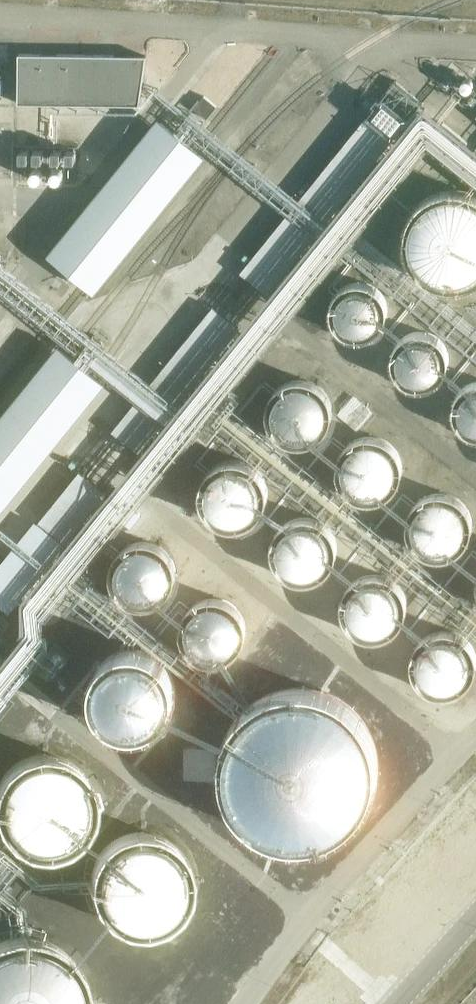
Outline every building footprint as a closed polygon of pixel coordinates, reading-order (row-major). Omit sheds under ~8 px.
[(17,54),(17,103),(134,105),(135,55),(17,54)] [(402,82),(391,95),(409,111),(420,97),(402,82)] [(394,138),(367,115),(240,270),(268,292),(394,138)] [(432,283),(441,287),(450,289),(461,289),(469,288),(475,286),(475,195),(469,192),(458,190),(448,191),(438,194),(429,199),(420,206),(415,213),(411,221),(408,230),(407,239),(408,246),(410,256),(413,264),(419,271),(424,278),(432,283)] [(240,327),(214,305),(112,430),(139,451),(240,327)] [(59,343),(0,416),(0,510),(105,380),(59,343)] [(107,492),(80,471),(40,521),(67,542),(107,492)] [(20,844),(28,848),(38,850),(48,850),(57,849),(66,846),(74,840),(82,833),(87,826),(91,818),(94,808),(94,798),(93,789),(89,778),(83,770),(76,762),(67,757),(57,753),(45,751),(36,752),(26,755),(16,760),(8,767),(3,774),(0,780),(0,822),(1,825),(7,832),(12,839),(20,844)] [(112,921),(120,926),(128,930),(138,932),(148,932),(157,931),(166,928),(174,922),(182,915),(187,908),(191,900),(194,890),(194,880),(193,871),(189,860),(183,852),(176,844),(167,839),(157,835),(146,833),(136,834),(126,837),(116,842),(108,849),(103,856),(99,864),(96,873),(95,882),(95,889),(98,899),(101,907),(107,914),(112,921)] [(4,941),(0,942),(0,1003),(92,1003),(91,992),(87,978),(81,965),(72,954),(60,946),(47,940),(32,937),(19,937),(4,941)]
